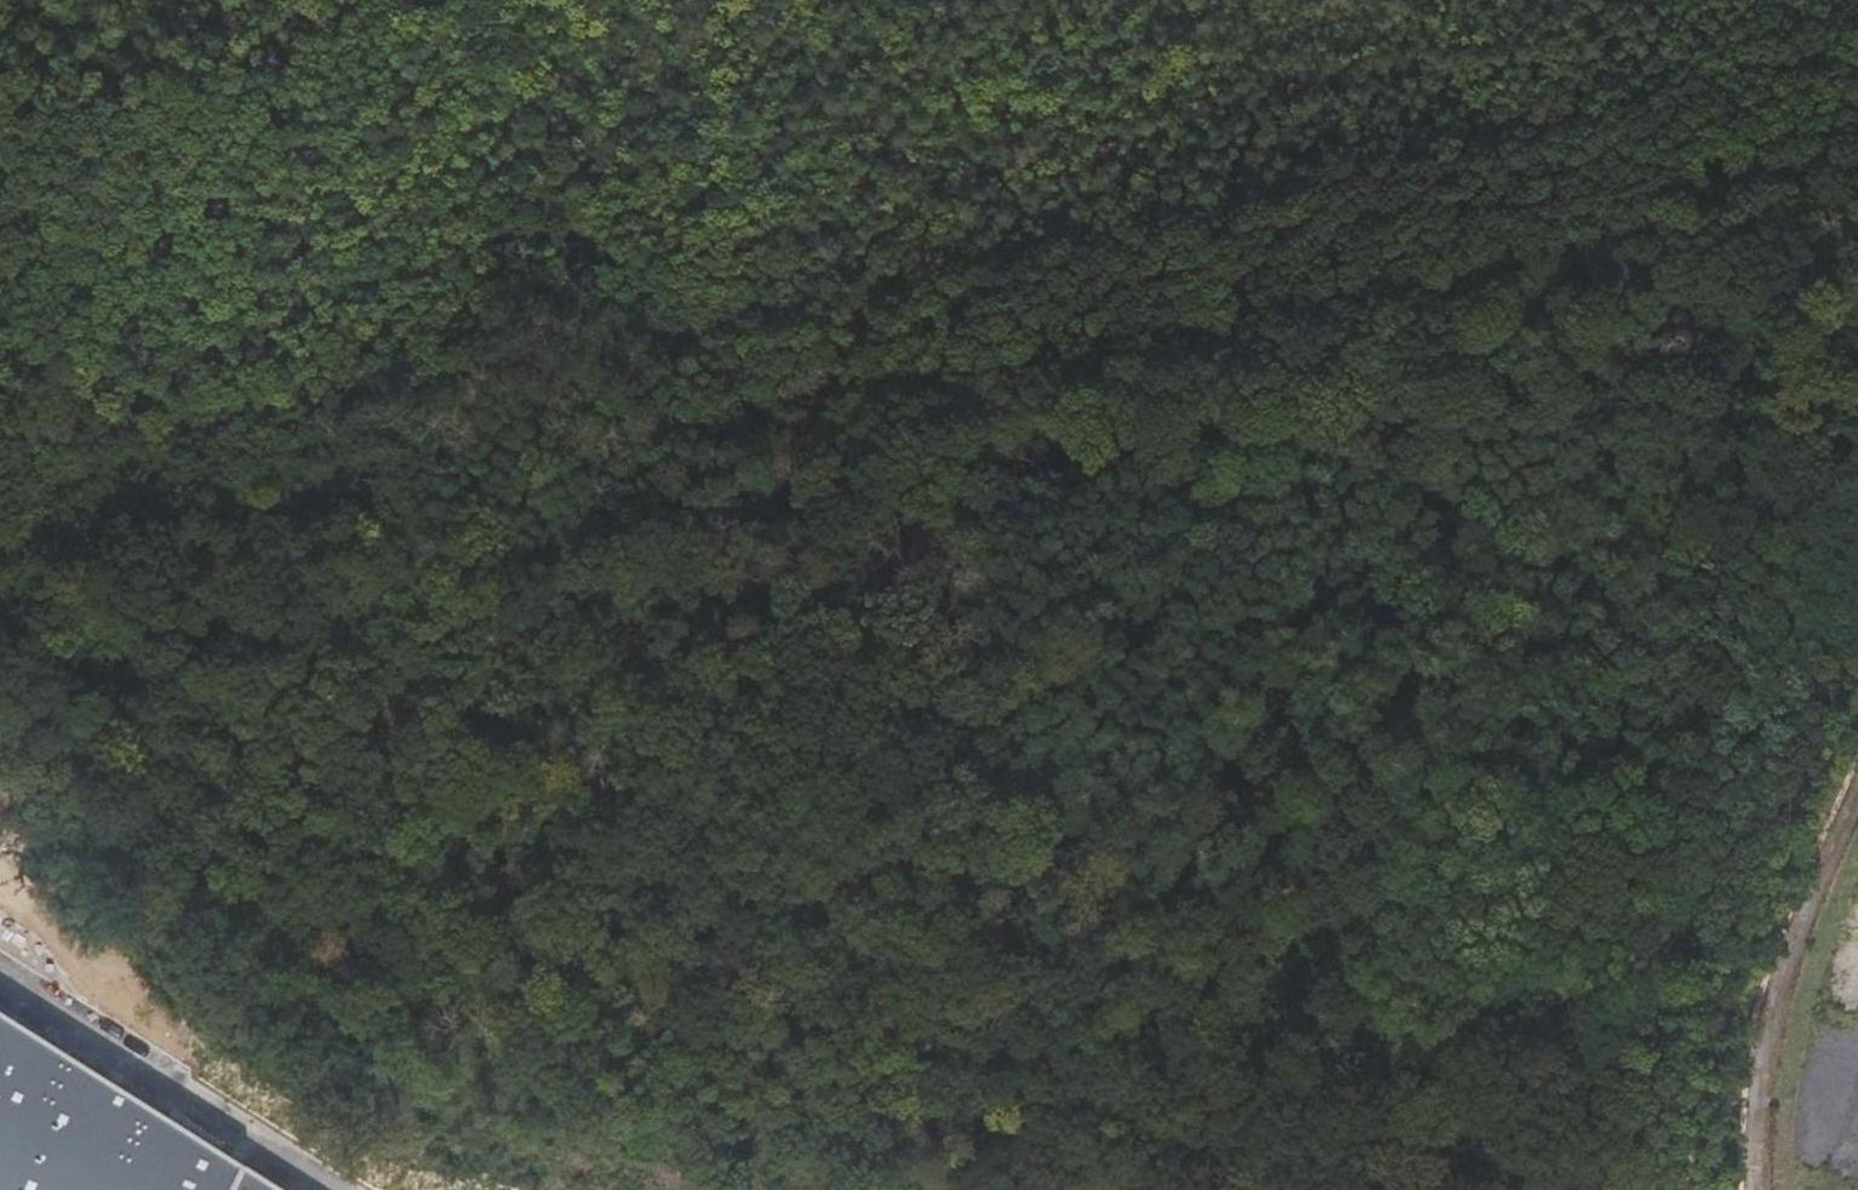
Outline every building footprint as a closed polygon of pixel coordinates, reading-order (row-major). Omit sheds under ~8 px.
[(0,1008),(0,1189),(286,1189),(0,1008)]
